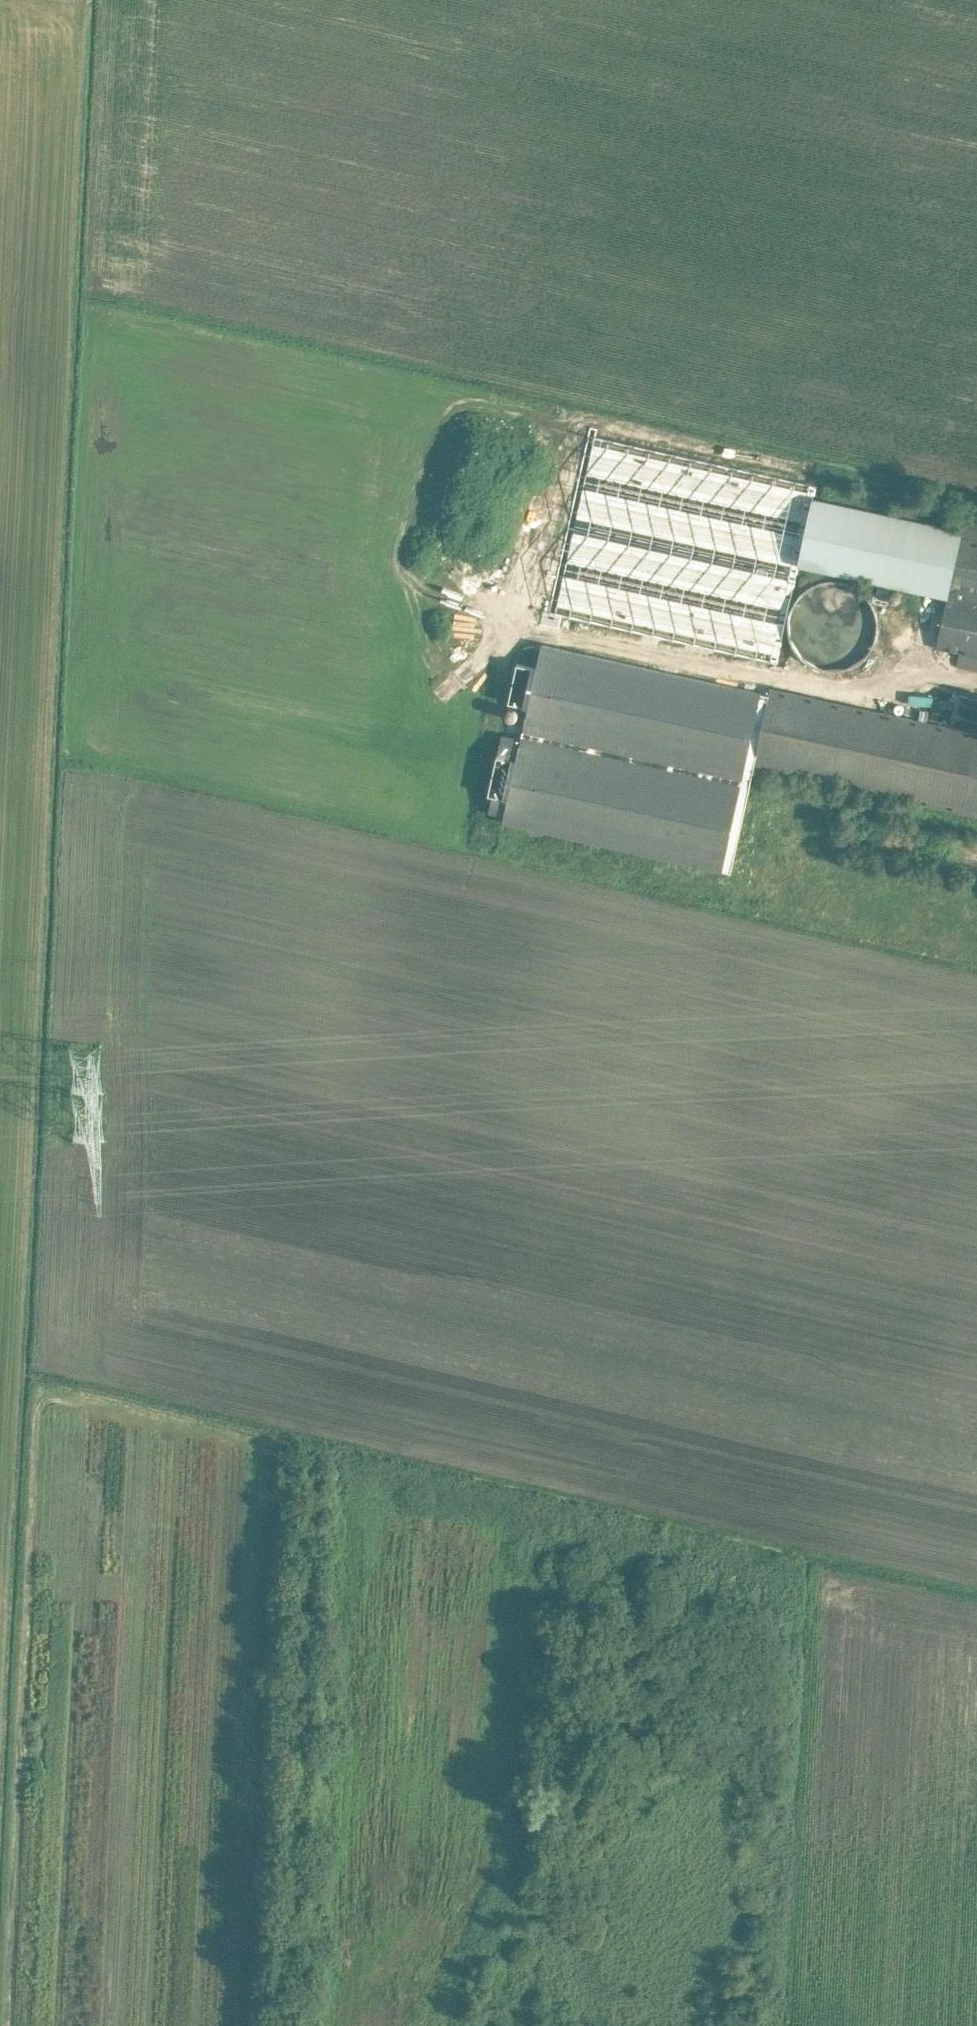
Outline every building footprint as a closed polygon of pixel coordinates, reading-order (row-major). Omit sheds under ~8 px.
[(966,513),(962,529),(812,496),(797,565),(948,598),(938,645),(960,650),(957,666),(976,670),(976,515),(966,513)] [(787,621),(787,632),(789,641),(794,650),(801,659),(810,665),(821,669),(833,671),(842,670),(851,667),(859,662),(866,656),(873,646),(878,636),(878,622),(877,611),(873,604),(870,598),(860,588),(852,583),(843,580),(833,579),(822,580),(813,583),(807,587),(797,595),(794,600),(791,605),(788,614),(787,621)] [(958,692),(950,725),(769,685),(767,694),(542,644),(537,667),(518,662),(509,701),(528,706),(521,737),(503,733),(489,793),(493,794),(489,811),(504,814),(503,821),(731,872),(751,766),(976,815),(976,696),(958,692)]
